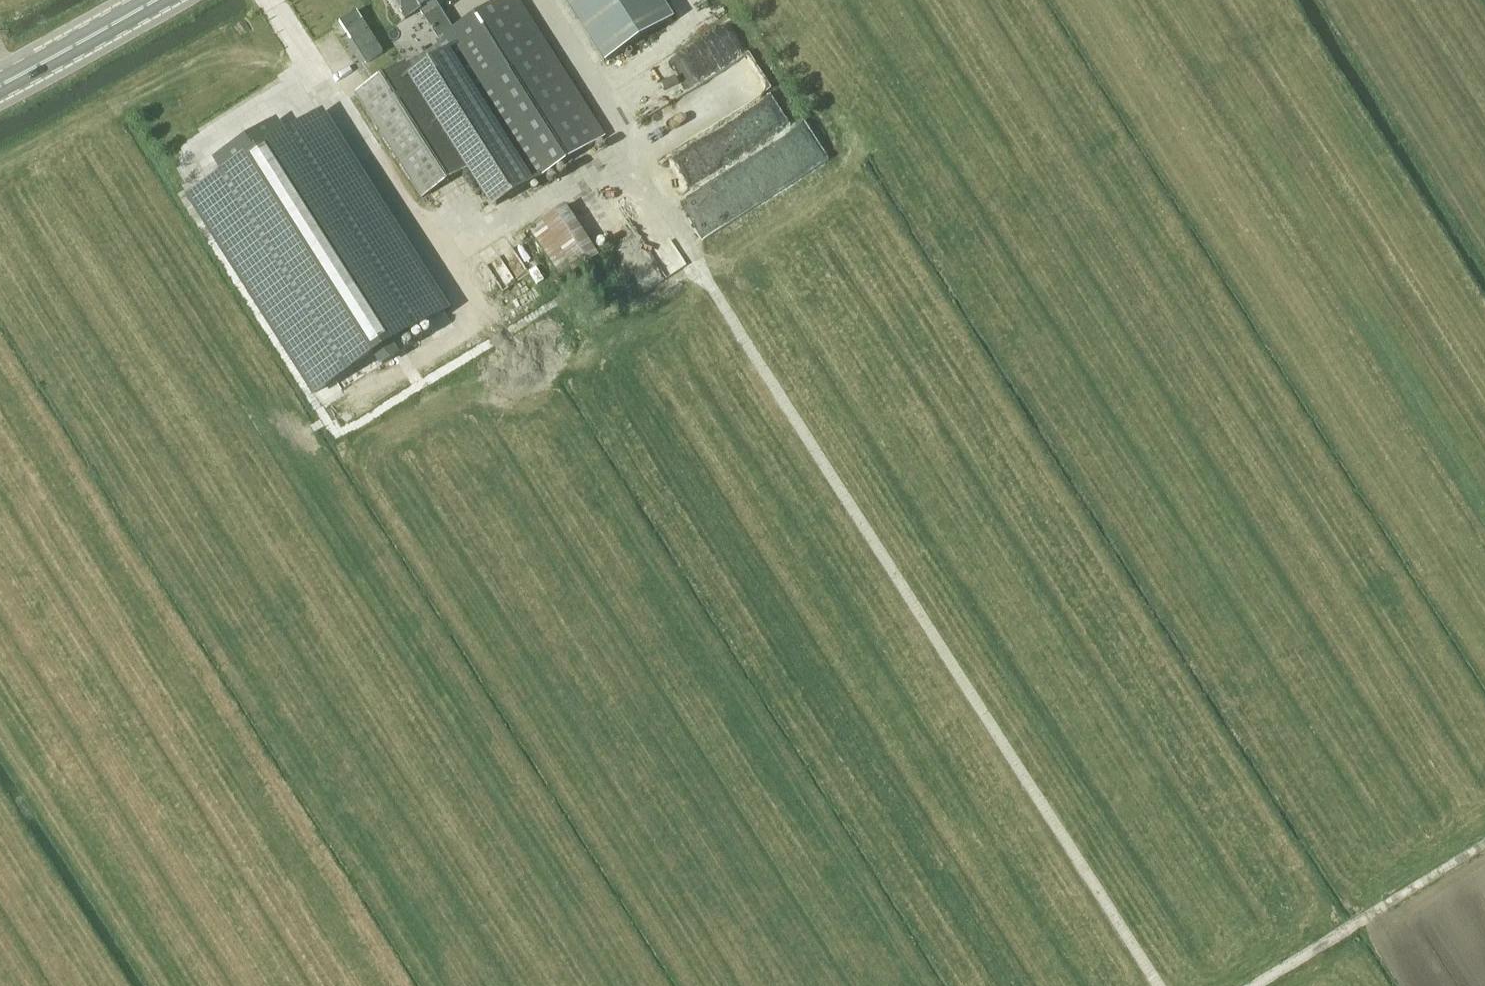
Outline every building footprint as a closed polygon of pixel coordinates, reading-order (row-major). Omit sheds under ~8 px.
[(405,19),(419,9),(439,41),(454,31),(434,0),(393,0),(405,19)] [(437,42),(439,46),(408,66),(472,167),(469,169),(493,206),(604,136),(517,0),(502,0),(454,31),(439,41),(437,42)] [(604,63),(672,19),(660,0),(564,0),(604,63)] [(372,62),(389,51),(363,10),(346,21),(372,62)] [(405,63),(356,94),(423,199),(469,169),(472,167),(408,66),(405,63)] [(228,176),(192,198),(316,393),(446,310),(322,115),(287,138),(277,123),(218,160),(228,176)]
